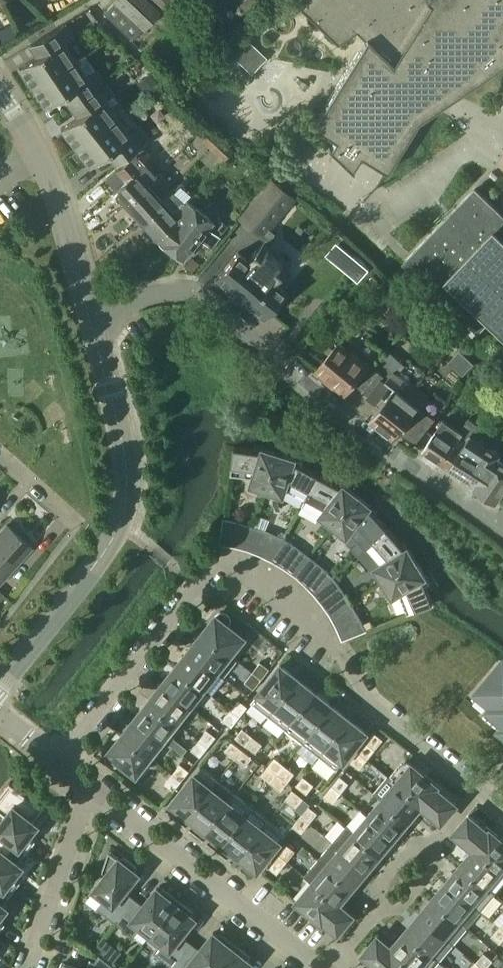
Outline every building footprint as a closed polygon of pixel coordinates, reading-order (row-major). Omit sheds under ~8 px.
[(159,12),(146,0),(114,0),(113,1),(114,2),(103,13),(131,40),(159,12)] [(160,10),(161,11),(172,22),(174,20),(190,35),(200,23),(185,9),(176,0),(149,0),(160,10)] [(295,4),(337,45),(356,32),(364,40),(311,126),(334,140),(330,147),(328,146),(327,147),(351,171),(353,169),(352,168),(360,156),(386,172),(417,121),(502,63),(502,0),(299,0),(295,4)] [(233,7),(233,12),(236,16),(241,16),(244,13),(244,8),(241,6),(238,5),(233,7)] [(73,36),(65,23),(27,46),(35,57),(18,68),(32,88),(74,59),(64,43),(73,36)] [(248,40),(233,56),(251,73),(266,58),(248,40)] [(74,59),(32,88),(45,108),(61,97),(68,107),(104,81),(95,69),(86,76),(75,59),(84,53),(84,52),(74,59)] [(151,75),(140,84),(145,91),(157,82),(151,75)] [(104,100),(113,93),(104,81),(68,107),(76,117),(60,129),(75,148),(116,116),(104,100)] [(155,87),(146,94),(153,103),(162,96),(155,87)] [(128,132),(116,116),(75,148),(90,167),(106,155),(113,165),(121,159),(122,160),(148,138),(137,125),(128,132)] [(218,139),(204,126),(196,135),(210,149),(218,139)] [(217,154),(207,165),(213,171),(223,160),(232,150),(220,138),(218,139),(210,149),(217,154)] [(115,170),(105,179),(115,189),(113,191),(112,192),(125,206),(130,202),(133,206),(138,201),(137,199),(139,197),(138,196),(147,187),(145,184),(162,168),(142,147),(115,170)] [(238,252),(216,281),(262,318),(268,311),(269,311),(285,290),(271,279),(286,261),(268,246),(277,235),(268,229),(269,228),(293,199),(270,181),(260,194),(240,218),(262,236),(265,238),(256,250),(248,260),(238,252)] [(172,191),(162,203),(153,211),(155,213),(147,220),(145,219),(141,223),(157,240),(174,216),(187,201),(192,196),(180,184),(172,192),(172,191)] [(130,202),(125,206),(141,223),(145,219),(147,220),(155,213),(153,211),(162,203),(147,187),(138,196),(139,197),(137,199),(138,201),(133,206),(130,202)] [(405,262),(456,311),(477,331),(488,321),(489,319),(490,318),(491,319),(502,330),(502,215),(480,192),(475,188),(452,212),(405,262)] [(157,240),(182,260),(200,238),(211,247),(225,229),(228,225),(217,216),(213,221),(187,201),(174,216),(157,240)] [(186,266),(185,267),(192,272),(198,264),(192,258),(186,266)] [(358,258),(348,269),(360,279),(369,268),(358,258)] [(342,346),(319,374),(346,396),(369,368),(342,346)] [(376,367),(359,387),(369,395),(382,378),(385,374),(376,367)] [(384,403),(370,421),(394,440),(400,432),(415,444),(444,408),(419,388),(418,388),(400,373),(395,369),(386,380),(396,388),(384,403)] [(443,420),(423,451),(443,464),(444,465),(461,439),(467,442),(473,433),(478,425),(469,418),(460,431),(443,420)] [(444,465),(477,487),(476,489),(497,503),(497,502),(498,501),(502,494),(502,461),(499,458),(502,452),(473,433),(467,442),(461,439),(444,465)] [(235,447),(231,474),(254,477),(252,484),(267,489),(265,493),(266,493),(279,453),(263,448),(263,451),(235,447)] [(279,453),(266,493),(267,494),(268,489),(283,494),(286,488),(305,498),(304,500),(304,501),(318,474),(294,461),(295,459),(279,453)] [(318,474),(304,501),(305,501),(306,498),(325,509),(321,514),(334,524),(331,528),(357,495),(344,485),(342,487),(318,474)] [(357,495),(331,528),(332,529),(335,525),(347,535),(351,529),(366,546),(364,548),(387,528),(369,508),(370,505),(357,495)] [(225,518),(226,513),(225,513),(221,543),(235,546),(241,522),(225,518)] [(0,533),(0,582),(31,547),(6,525),(0,533)] [(387,528),(364,548),(365,549),(367,547),(381,563),(376,567),(384,580),(380,583),(416,561),(407,547),(405,549),(387,528)] [(272,560),(287,533),(286,533),(284,538),(270,532),(260,554),(272,560)] [(285,538),(287,533),(272,560),(284,567),(297,546),(285,538)] [(416,561),(380,583),(381,584),(385,581),(393,595),(399,591),(408,613),(433,603),(423,577),(425,575),(416,561)] [(322,565),(305,583),(315,593),(337,573),(337,572),(333,576),(322,565)] [(337,573),(315,593),(323,603),(342,589),(333,577),(337,573)] [(216,614),(202,632),(231,654),(245,637),(229,624),(231,621),(231,618),(230,615),(227,612),(225,612),(223,611),(221,611),(218,612),(216,614)] [(337,626),(343,639),(371,628),(371,627),(366,629),(359,615),(337,626)] [(202,632),(189,649),(218,671),(224,676),(238,659),(231,654),(202,632)] [(189,649),(176,666),(204,688),(218,671),(189,649)] [(253,671),(262,678),(270,668),(261,661),(253,671)] [(489,677),(491,679),(479,693),(493,705),(489,710),(502,721),(502,661),(489,677)] [(269,715),(285,695),(298,678),(281,664),(258,692),(259,693),(253,702),(269,715)] [(176,666),(162,683),(191,705),(204,688),(176,666)] [(262,678),(253,671),(245,681),(254,688),(262,678)] [(298,678),(285,695),(269,715),(286,728),(305,704),(315,691),(298,678)] [(162,683),(149,700),(178,722),(191,705),(162,683)] [(315,691),(305,704),(286,728),(303,741),(332,704),(315,691)] [(231,709),(240,716),(247,706),(238,699),(231,709)] [(149,700),(136,717),(164,739),(165,739),(171,744),(176,737),(169,733),(178,722),(149,700)] [(332,704),(303,741),(320,755),(349,718),(332,704)] [(240,716),(231,709),(223,719),(232,726),(240,716)] [(151,756),(164,739),(136,717),(122,734),(151,756)] [(349,718),(320,755),(337,768),(343,759),(344,760),(367,732),(349,718)] [(246,745),(253,736),(243,728),(236,737),(246,745)] [(199,740),(208,747),(216,736),(207,729),(199,740)] [(383,739),(374,732),(359,751),(367,758),(383,739)] [(137,774),(151,756),(122,734),(108,752),(107,755),(107,758),(107,759),(109,762),(110,763),(114,764),(116,764),(118,764),(121,761),(137,774)] [(253,736),(246,745),(256,752),(262,744),(253,736)] [(208,747),(199,740),(191,750),(200,757),(208,747)] [(235,758),(242,749),(232,741),(225,750),(235,758)] [(242,749),(235,758),(245,766),(252,757),(242,749)] [(367,758),(359,751),(351,762),(360,768),(367,758)] [(268,766),(278,774),(285,765),(275,757),(268,766)] [(441,821),(456,803),(431,782),(432,780),(407,759),(391,778),(422,804),(422,805),(441,821)] [(173,773),(181,780),(189,770),(180,763),(173,773)] [(201,765),(172,802),(189,816),(212,787),(218,779),(201,765)] [(285,765),(278,774),(288,781),(295,773),(285,765)] [(271,782),(278,774),(268,766),(261,775),(271,782)] [(165,783),(174,790),(181,780),(173,773),(165,783)] [(278,774),(271,782),(281,790),(288,781),(278,774)] [(332,785),(341,792),(349,782),(340,775),(332,785)] [(307,793),(314,784),(303,776),(297,785),(307,793)] [(388,776),(374,792),(382,798),(408,820),(422,805),(422,804),(391,778),(388,776)] [(218,779),(212,787),(189,816),(206,829),(235,793),(218,779)] [(0,794),(0,810),(6,815),(0,822),(0,828),(26,849),(27,848),(35,838),(31,834),(40,822),(35,818),(43,808),(10,782),(0,794)] [(341,792),(332,785),(324,795),(333,802),(341,792)] [(303,797),(293,789),(286,798),(296,806),(303,797)] [(246,814),(252,806),(235,793),(206,829),(223,843),(246,814)] [(408,820),(382,798),(368,815),(394,837),(408,820)] [(252,806),(246,814),(223,843),(240,856),(269,819),(252,806)] [(301,815),(310,822),(317,812),(309,806),(301,815)] [(454,832),(474,848),(500,870),(502,873),(502,839),(496,834),(494,835),(469,814),(454,832)] [(310,822),(301,815),(293,825),(302,832),(310,822)] [(368,815),(355,831),(354,832),(381,854),(394,837),(368,815)] [(240,856),(258,870),(280,841),(287,833),(269,819),(240,856)] [(333,842),(340,848),(367,870),(381,854),(354,832),(355,831),(347,825),(333,842)] [(11,890),(12,890),(20,879),(16,876),(25,864),(20,860),(28,849),(27,848),(26,849),(0,828),(0,882),(11,890)] [(319,858),(326,865),(353,887),(367,870),(340,848),(333,842),(319,858)] [(279,853),(288,860),(295,850),(287,843),(279,853)] [(474,848),(460,864),(487,886),(500,870),(474,848)] [(115,922),(131,901),(123,894),(139,873),(134,869),(137,866),(124,856),(121,859),(109,849),(102,870),(106,873),(91,893),(102,901),(97,907),(115,922)] [(288,860),(279,853),(269,866),(277,873),(288,860)] [(353,887),(326,865),(319,858),(305,875),(312,881),(313,881),(339,903),(353,887)] [(487,886),(460,864),(446,881),(481,910),(496,893),(487,886)] [(297,900),(323,922),(324,921),(338,932),(353,914),(339,903),(313,881),(312,881),(297,900)] [(446,881),(433,897),(459,919),(467,926),(481,910),(446,881)] [(5,921),(1,917),(10,905),(5,901),(13,891),(12,890),(11,890),(0,882),(0,927),(5,921)] [(157,887),(140,908),(131,901),(115,922),(133,936),(138,930),(148,938),(151,934),(179,899),(164,887),(161,890),(157,887)] [(427,904),(419,914),(445,936),(453,943),(467,926),(459,919),(433,897),(432,898),(427,904)] [(191,914),(194,911),(179,899),(151,934),(162,942),(154,952),(172,966),(188,945),(179,938),(196,917),(191,914)] [(419,914),(405,930),(439,959),(453,943),(445,936),(419,914)] [(500,926),(492,935),(500,943),(502,939),(502,928),(500,926)] [(391,946),(391,947),(416,967),(432,967),(439,959),(405,930),(391,946)] [(235,944),(220,932),(218,935),(214,932),(197,953),(188,945),(172,966),(174,967),(216,967),(235,944)] [(391,947),(391,946),(378,935),(363,953),(377,964),(375,966),(377,967),(416,967),(391,947)] [(216,967),(247,967),(252,962),(248,959),(250,956),(235,944),(216,967)] [(483,967),(485,967),(493,960),(484,952),(476,962),(483,967)] [(98,953),(93,967),(117,967),(98,953)]
